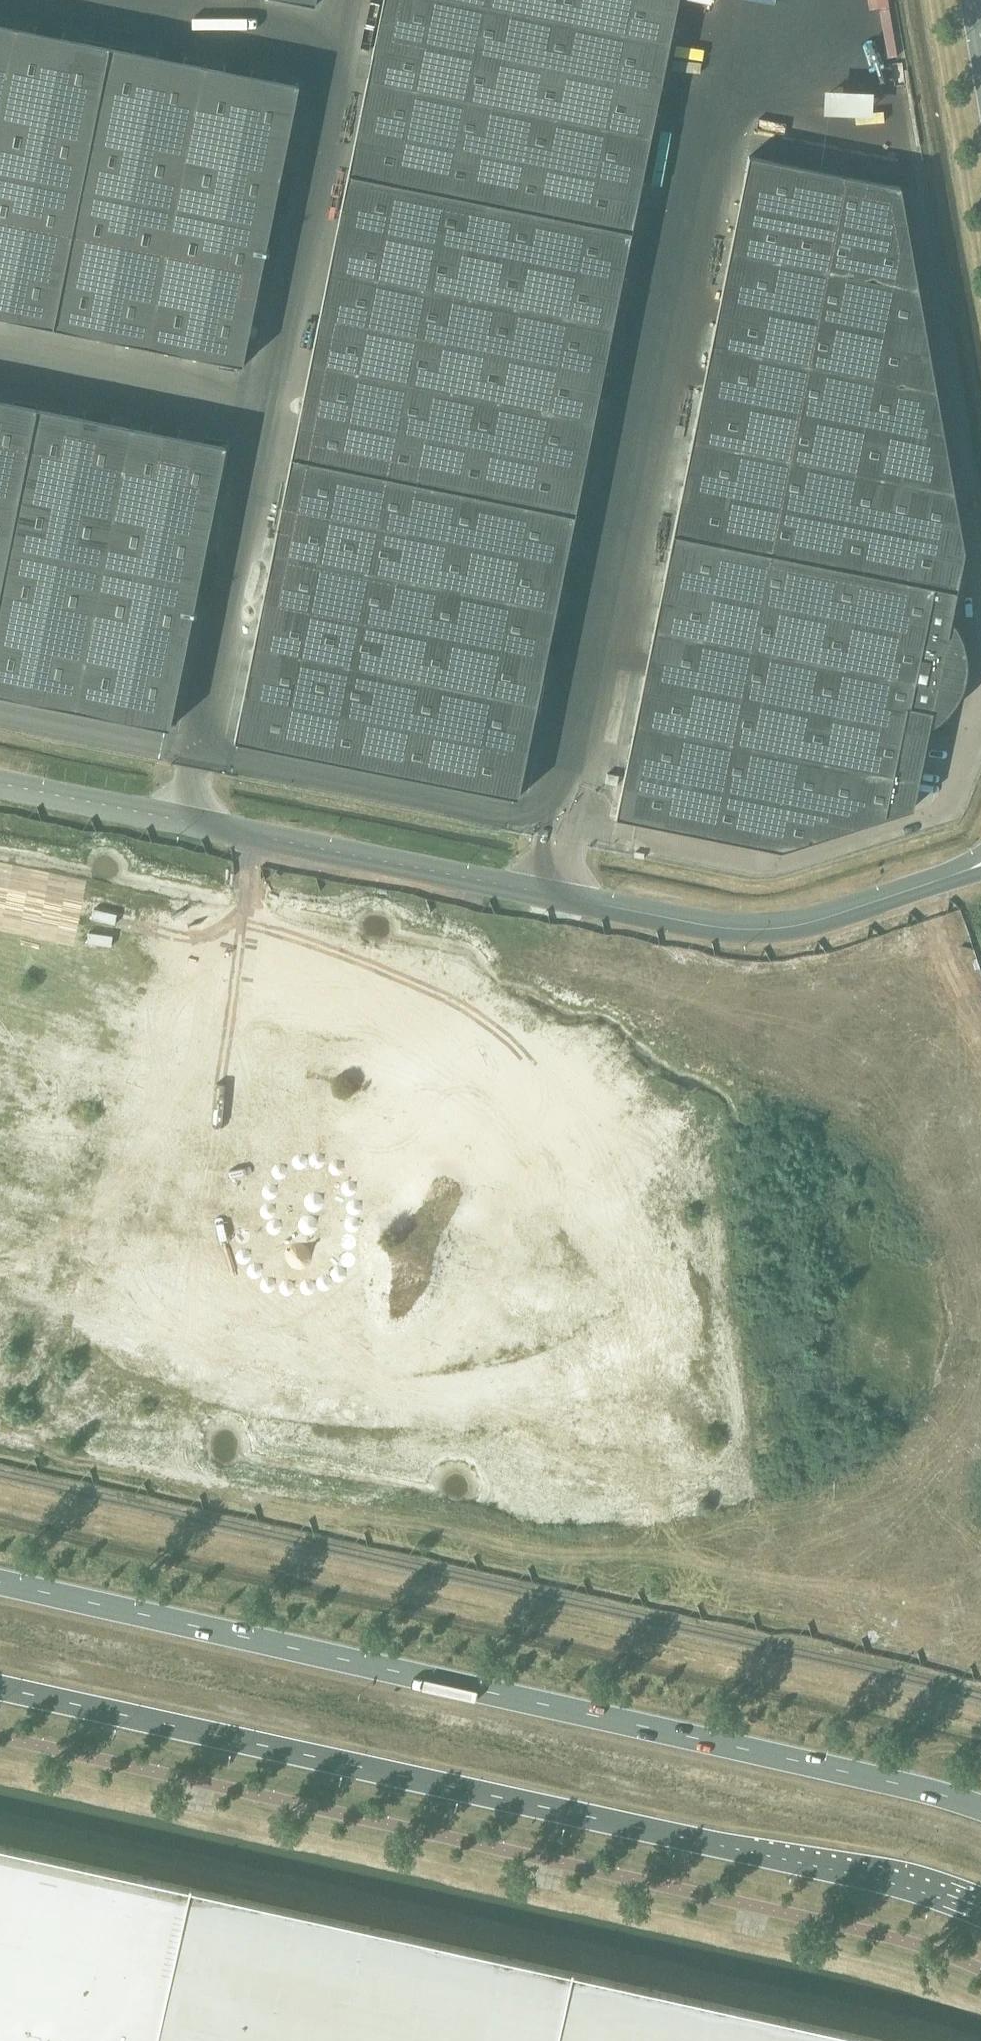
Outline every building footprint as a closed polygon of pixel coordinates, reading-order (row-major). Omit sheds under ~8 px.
[(678,0),(383,0),(286,481),(290,482),(286,504),(282,503),(281,505),(285,506),(281,528),(277,527),(277,529),(280,529),(276,551),(272,550),(272,552),(276,553),(271,575),(267,574),(267,576),(271,576),(267,598),(263,598),(262,599),(266,600),(262,622),(258,621),(258,623),(262,623),(257,645),(253,645),(253,646),(257,647),(252,669),(249,668),(248,670),(252,670),(248,692),(244,692),(243,693),(247,694),(243,716),(239,715),(234,740),(517,797),(678,0)] [(110,45),(109,45),(108,49),(86,44),(87,40),(85,40),(84,44),(62,39),(63,36),(62,35),(61,39),(35,34),(36,30),(34,30),(34,34),(15,30),(16,26),(14,26),(14,30),(0,27),(0,314),(5,315),(5,318),(6,319),(7,315),(29,319),(28,323),(30,324),(31,320),(52,324),(52,328),(53,328),(110,45)] [(267,223),(271,201),(275,202),(275,200),(271,199),(276,178),(280,178),(280,177),(276,176),(281,154),(284,155),(285,153),(281,152),(285,131),(289,131),(290,130),(286,129),(290,107),(294,108),(294,106),(290,105),(294,86),(298,86),(299,83),(295,82),(295,84),(293,84),(292,86),(275,82),(276,78),(274,78),(273,82),(251,77),(252,74),(251,73),(250,77),(225,72),(225,68),(224,68),(223,72),(204,68),(205,64),(203,64),(203,68),(184,64),(185,60),(183,60),(183,64),(157,59),(158,55),(156,54),(156,58),(134,54),(135,50),(133,50),(132,53),(110,49),(111,45),(110,45),(53,328),(54,328),(55,325),(77,329),(76,333),(78,333),(78,329),(100,334),(99,338),(101,338),(102,334),(127,339),(126,343),(128,343),(129,339),(147,343),(147,347),(148,347),(149,343),(167,347),(167,351),(168,351),(169,348),(194,353),(194,357),(195,357),(196,353),(218,357),(217,361),(219,362),(218,367),(237,371),(238,365),(242,366),(243,363),(239,362),(243,342),(247,343),(247,341),(243,341),(247,319),(251,320),(252,318),(248,317),(252,295),(256,296),(257,294),(252,293),(257,272),(261,273),(261,271),(257,270),(262,248),(266,249),(266,247),(262,246),(266,225),(270,225),(271,223),(267,223)] [(826,87),(825,111),(871,113),(872,89),(826,87)] [(964,551),(900,186),(748,155),(615,816),(781,849),(912,808),(929,723),(934,724),(948,712),(956,702),(962,690),(965,678),(966,665),(966,652),(962,639),(956,627),(954,623),(950,622),(964,551)] [(37,406),(36,405),(35,409),(13,405),(14,401),(12,401),(12,405),(0,402),(0,591),(37,406)] [(199,562),(202,563),(203,561),(199,560),(203,538),(207,539),(207,537),(204,536),(208,515),(212,516),(212,514),(208,513),(213,491),(217,492),(217,490),(213,489),(217,468),(221,469),(222,467),(218,466),(222,447),(226,447),(226,444),(222,443),(222,445),(220,444),(220,446),(202,443),(203,439),(201,438),(201,443),(179,438),(180,434),(178,434),(177,438),(152,433),(153,429),(151,428),(150,432),(132,429),(133,425),(131,424),(130,428),(112,425),(113,421),(111,420),(110,424),(85,419),(86,415),(84,415),(83,419),(61,414),(62,410),(60,410),(59,414),(38,410),(38,406),(37,406),(0,591),(0,694),(169,728),(174,702),(170,701),(175,680),(179,681),(179,678),(175,678),(180,656),(183,657),(184,655),(180,654),(184,633),(188,633),(189,631),(185,631),(189,609),(193,610),(193,608),(189,607),(194,586),(198,586),(198,584),(194,584),(199,562)] [(189,1886),(0,1845),(0,2040),(155,2040),(189,1886)] [(570,1970),(569,1970),(190,1887),(189,1886),(155,2040),(554,2040),(570,1970)] [(570,1970),(554,2040),(891,2040),(570,1970)]
